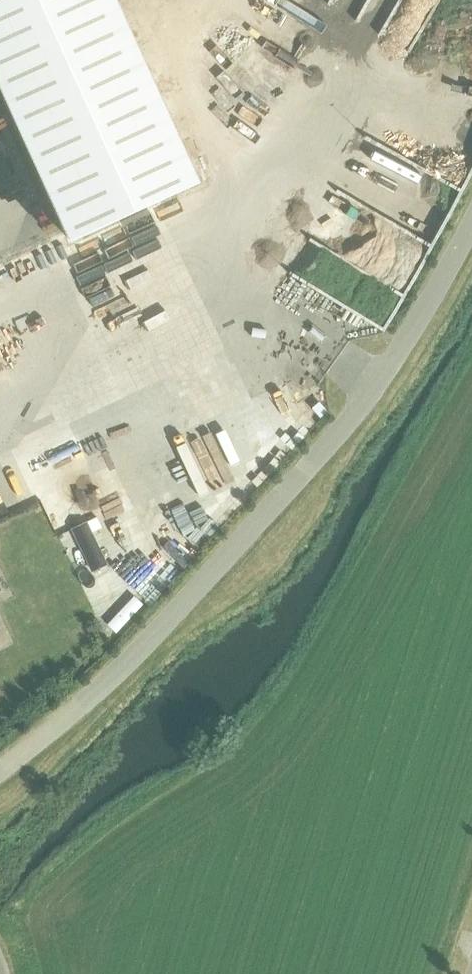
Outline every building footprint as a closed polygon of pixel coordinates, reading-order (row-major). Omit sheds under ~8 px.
[(151,75),(149,72),(87,99),(20,129),(26,142),(51,197),(71,240),(99,227),(140,209),(167,197),(200,182),(191,162),(179,138),(163,103),(151,75)] [(214,291),(236,281),(232,272),(210,282),(214,291)] [(312,408),(320,417),(327,410),(320,402),(312,408)] [(87,524),(73,530),(93,571),(106,565),(91,533),(103,527),(99,518),(87,524)] [(91,620),(97,632),(103,629),(97,617),(91,620)]
